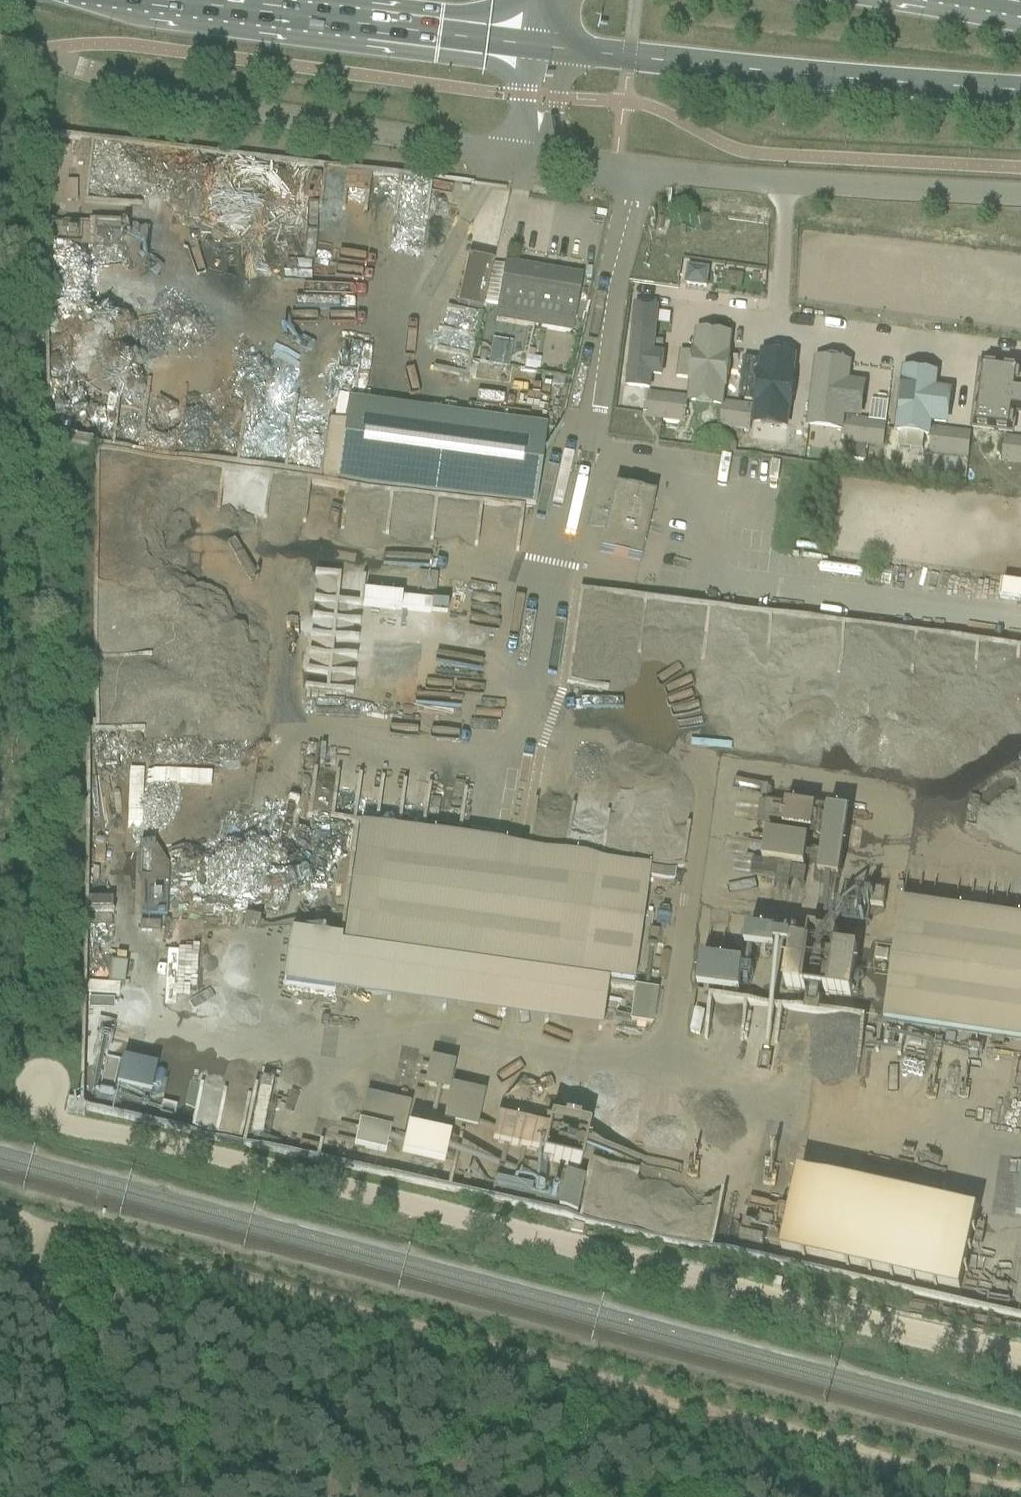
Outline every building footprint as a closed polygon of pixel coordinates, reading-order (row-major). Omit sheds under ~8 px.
[(66,203),(77,203),(77,182),(66,182),(66,203)] [(488,283),(492,265),(492,264),(467,258),(456,307),(482,312),(483,304),(488,283)] [(690,264),(687,284),(704,286),(706,266),(690,264)] [(505,267),(492,265),(488,283),(483,304),(498,306),(505,267)] [(498,306),(507,308),(506,319),(534,323),(536,312),(537,306),(543,271),(505,265),(505,267),(498,306)] [(574,319),(580,277),(543,271),(537,306),(536,312),(574,319)] [(664,377),(667,352),(656,351),(660,310),(635,308),(633,324),(627,388),(649,390),(651,376),(664,377)] [(690,380),(688,398),(723,403),(724,403),(733,336),(694,331),(691,354),(679,352),(675,378),(690,380)] [(741,400),(754,402),(751,425),(788,429),(798,355),(760,350),(757,374),(744,373),(741,400)] [(506,368),(507,357),(490,354),(489,365),(506,368)] [(852,362),(814,358),(806,428),(842,433),(844,413),(862,415),(866,382),(850,380),(852,362)] [(972,428),(1012,433),(1014,413),(1020,414),(1020,389),(1017,388),(1020,369),(980,364),(972,428)] [(902,369),(894,434),(929,438),(931,424),(947,426),(952,390),(936,388),(938,373),(902,369)] [(688,402),(688,399),(648,394),(645,417),(685,422),(688,402)] [(337,479),(535,507),(546,427),(348,400),(337,479)] [(751,425),(753,407),(724,403),(723,403),(722,407),(719,426),(750,431),(751,425)] [(883,447),(886,427),(886,424),(861,421),(846,419),(844,442),(883,447)] [(971,436),(971,434),(969,434),(932,430),(932,433),(929,453),(968,458),(971,436)] [(1004,438),(1004,440),(1001,462),(1020,464),(1020,440),(1007,438),(1004,438)] [(613,488),(598,555),(640,564),(654,497),(613,488)] [(354,608),(433,615),(437,575),(401,571),(381,569),(380,572),(357,569),(354,608)] [(832,882),(841,815),(773,806),(768,838),(752,835),(748,864),(776,868),(771,901),(817,907),(821,881),(832,882)] [(633,986),(647,887),(649,868),(354,826),(338,945),(633,986)] [(885,1021),(1020,1040),(1020,920),(902,903),(885,1021)] [(161,922),(140,922),(140,932),(161,933),(161,922)] [(766,992),(845,1003),(853,952),(816,947),(810,991),(786,988),(791,949),(772,946),(766,992)] [(134,1003),(133,980),(103,980),(103,1003),(134,1003)] [(623,1025),(650,1027),(652,992),(625,991),(623,1025)] [(700,1005),(701,1035),(739,1034),(738,1003),(700,1005)] [(911,1034),(910,1044),(922,1046),(923,1036),(911,1034)] [(417,1060),(412,1091),(438,1096),(433,1126),(470,1132),(477,1095),(444,1089),(448,1066),(417,1060)] [(379,1160),(378,1164),(430,1173),(436,1140),(401,1134),(407,1105),(358,1096),(352,1128),(345,1127),(340,1152),(379,1160)] [(247,1135),(262,1135),(261,1110),(247,1110),(247,1135)] [(573,1217),(583,1154),(582,1154),(586,1132),(483,1116),(478,1147),(530,1155),(521,1209),(573,1217)] [(977,1212),(798,1172),(781,1250),(959,1290),(977,1212)]
